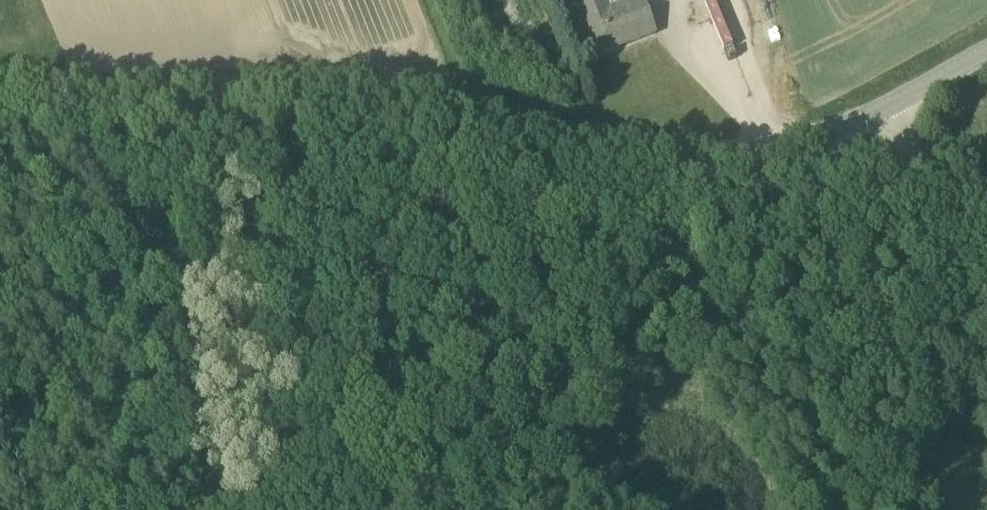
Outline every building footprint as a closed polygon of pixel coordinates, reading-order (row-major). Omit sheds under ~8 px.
[(656,33),(642,0),(631,0),(610,8),(607,0),(590,0),(580,4),(600,55),(656,33)]
